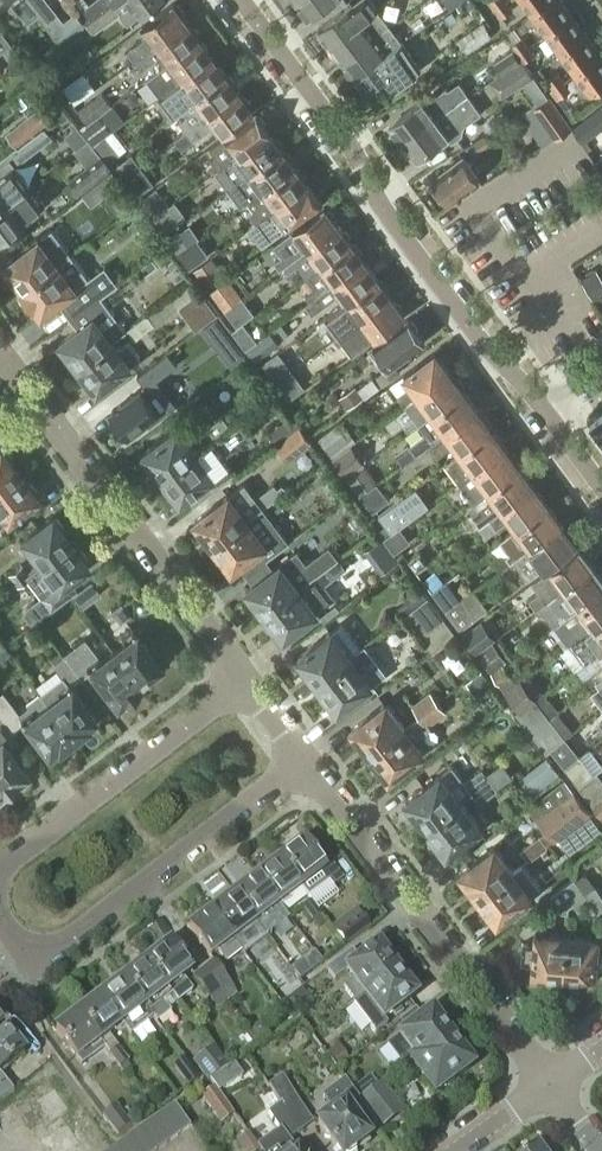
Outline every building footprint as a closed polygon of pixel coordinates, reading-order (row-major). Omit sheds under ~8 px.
[(30,0),(0,0),(0,4),(2,6),(10,0),(28,23),(41,14),(32,2),(30,0)] [(63,44),(72,37),(87,25),(77,13),(76,11),(65,19),(49,0),(30,0),(32,2),(41,14),(63,44)] [(87,25),(87,24),(99,15),(113,3),(114,2),(117,0),(95,0),(77,13),(87,25)] [(87,24),(94,32),(120,14),(128,25),(141,15),(161,0),(117,0),(114,2),(113,3),(99,15),(87,24)] [(299,3),(310,18),(334,0),(302,0),(299,3)] [(375,12),(366,0),(358,0),(318,30),(320,31),(318,35),(324,43),(328,43),(330,46),(363,20),(375,12)] [(450,10),(465,0),(443,0),(450,10)] [(507,1),(506,0),(492,0),(491,1),(497,9),(507,1)] [(550,0),(522,0),(532,14),(550,0)] [(532,14),(547,34),(572,14),(561,0),(550,0),(532,14)] [(507,1),(497,9),(503,17),(513,10),(507,1)] [(135,61),(187,22),(173,4),(142,27),(149,36),(128,52),(135,61)] [(330,46),(342,61),(375,36),(389,26),(377,10),(375,12),(363,20),(330,46)] [(562,55),(588,35),(572,14),(547,34),(562,55)] [(163,55),(169,63),(200,40),(187,22),(135,61),(142,70),(163,55)] [(467,53),(493,36),(484,23),(458,40),(467,53)] [(342,61),(354,77),(399,43),(392,33),(393,32),(390,28),(389,26),(375,36),(342,61)] [(0,35),(0,53),(12,44),(3,32),(0,35)] [(576,74),(601,55),(588,35),(562,55),(576,74)] [(517,53),(528,46),(522,37),(511,45),(514,50),(517,53)] [(147,80),(159,98),(161,96),(213,57),(200,40),(169,63),(147,80)] [(406,81),(421,70),(401,42),(399,43),(354,77),(365,92),(380,81),(387,90),(404,78),(406,81)] [(517,53),(522,60),(524,62),(534,55),(528,46),(517,53)] [(76,68),(62,50),(39,68),(54,86),(76,68)] [(522,60),(517,53),(514,50),(493,64),(500,75),(522,60)] [(576,74),(590,94),(601,85),(601,55),(576,74)] [(181,108),(195,98),(194,98),(226,74),(213,57),(161,96),(159,98),(167,110),(166,115),(168,118),(181,108)] [(522,60),(500,75),(490,82),(501,99),(534,77),(524,62),(522,60)] [(83,73),(63,88),(75,104),(95,89),(83,73)] [(553,92),(566,83),(558,73),(546,83),(553,92)] [(181,108),(188,117),(180,122),(187,132),(240,93),(226,74),(194,98),(195,98),(181,108)] [(391,126),(404,143),(436,118),(451,108),(465,99),(469,96),(459,83),(448,90),(446,87),(425,103),(424,101),(391,126)] [(566,83),(553,92),(560,102),(573,92),(566,83)] [(87,123),(89,123),(111,106),(102,93),(78,111),(87,123)] [(240,93),(187,132),(194,141),(215,126),(221,134),(253,110),(240,93)] [(436,118),(404,143),(417,160),(447,137),(452,143),(462,135),(464,126),(481,113),(469,96),(465,99),(451,108),(436,118)] [(557,139),(573,128),(550,96),(534,108),(557,139)] [(572,129),(583,143),(601,129),(601,106),(573,128),(572,129)] [(16,148),(18,146),(48,123),(38,110),(6,134),(16,148)] [(217,169),(221,167),(268,131),(256,114),(224,138),(210,148),(216,157),(211,161),(217,169)] [(89,123),(87,123),(80,128),(89,140),(94,146),(106,137),(112,132),(104,120),(92,128),(89,123)] [(52,138),(45,129),(19,148),(18,146),(16,148),(0,160),(0,165),(0,166),(0,209),(27,189),(26,188),(30,185),(19,169),(20,162),(52,138)] [(228,189),(250,173),(282,149),(268,131),(221,167),(217,169),(218,170),(215,172),(228,189)] [(474,142),(480,151),(492,143),(487,134),(474,142)] [(106,137),(94,146),(104,160),(116,151),(106,137)] [(104,160),(94,146),(89,140),(74,151),(86,167),(71,180),(81,194),(113,170),(104,160)] [(242,208),(248,203),(263,191),(295,168),(282,149),(250,173),(228,189),(242,208)] [(126,177),(140,167),(132,155),(117,166),(126,177)] [(450,201),(479,178),(462,156),(432,179),(450,201)] [(140,167),(126,177),(139,195),(154,185),(140,167)] [(257,224),(277,209),(309,186),(295,168),(263,191),(248,203),(254,211),(249,214),(257,224)] [(277,209),(257,224),(249,230),(262,247),(322,204),(309,186),(277,209)] [(154,216),(169,205),(157,188),(145,197),(144,201),(154,216)] [(27,189),(0,209),(0,240),(37,212),(45,222),(63,209),(54,198),(47,203),(40,194),(34,199),(27,189)] [(154,216),(165,232),(186,216),(175,201),(169,205),(154,216)] [(284,267),(291,262),(339,226),(325,207),(293,230),(299,240),(285,251),(263,267),(270,277),(284,267)] [(306,278),(352,244),(339,226),(291,262),(284,267),(289,273),(296,268),(297,267),(306,278)] [(176,256),(188,247),(177,232),(165,240),(176,256)] [(23,291),(58,265),(39,240),(5,266),(23,291)] [(311,301),(333,284),(365,261),(352,244),(306,278),(314,289),(306,295),(311,301)] [(188,247),(176,256),(186,271),(198,263),(188,247)] [(224,275),(211,257),(194,270),(208,287),(224,275)] [(119,266),(114,259),(84,282),(74,269),(66,275),(58,265),(23,291),(21,292),(34,308),(36,307),(43,315),(72,293),(84,310),(101,297),(127,276),(135,269),(127,260),(119,266)] [(347,302),(378,279),(365,261),(333,284),(311,301),(305,305),(313,315),(341,294),(347,302)] [(596,305),(601,301),(601,281),(597,272),(581,281),(596,305)] [(210,292),(224,311),(242,298),(228,279),(210,292)] [(337,335),(339,335),(343,331),(391,296),(378,279),(347,302),(347,303),(325,319),(337,335)] [(171,297),(171,298),(180,310),(196,330),(218,315),(193,281),(171,297)] [(339,335),(334,338),(338,343),(347,344),(353,352),(405,315),(391,296),(343,331),(339,335)] [(70,356),(79,368),(113,342),(127,331),(119,321),(108,306),(101,297),(84,310),(72,319),(80,329),(60,344),(62,346),(59,348),(67,359),(70,356)] [(237,328),(243,323),(254,315),(242,298),(224,311),(237,328)] [(127,330),(135,340),(155,325),(147,315),(127,330)] [(212,340),(226,329),(217,316),(202,327),(212,340)] [(407,319),(369,348),(392,378),(400,372),(396,367),(411,355),(410,353),(425,342),(407,319)] [(245,349),(256,341),(243,323),(237,328),(232,331),(245,349)] [(256,341),(245,349),(255,363),(279,345),(270,332),(257,342),(256,341)] [(119,350),(113,342),(79,368),(97,392),(132,366),(131,366),(140,359),(128,343),(119,350)] [(248,357),(238,344),(224,356),(233,368),(248,357)] [(143,375),(151,386),(184,363),(176,352),(143,375)] [(275,382),(292,370),(279,353),(263,365),(275,382)] [(405,406),(406,405),(450,372),(435,353),(404,375),(390,387),(405,406)] [(292,370),(275,382),(289,400),(305,388),(292,370)] [(419,425),(433,415),(433,414),(464,391),(450,372),(406,405),(405,406),(419,425)] [(380,387),(373,378),(359,389),(366,398),(380,387)] [(363,398),(356,388),(340,399),(347,409),(363,398)] [(130,435),(160,412),(142,390),(113,412),(130,435)] [(435,443),(478,411),(464,391),(433,414),(433,415),(439,423),(427,433),(409,446),(417,456),(429,447),(435,443)] [(462,453),(493,430),(478,411),(435,443),(429,447),(437,458),(455,444),(461,452),(462,453)] [(281,441),(299,427),(291,416),(273,431),(281,441)] [(591,424),(601,439),(601,416),(591,424)] [(187,498),(193,506),(216,489),(239,472),(226,456),(254,433),(242,417),(230,427),(231,428),(212,441),(212,440),(197,452),(197,453),(164,478),(171,488),(170,492),(175,499),(180,499),(182,502),(187,498)] [(212,440),(212,441),(231,428),(230,427),(223,417),(205,431),(212,440)] [(333,459),(351,446),(357,442),(342,422),(318,439),(333,459)] [(197,452),(179,427),(145,453),(147,456),(145,460),(150,467),(156,467),(164,478),(197,453),(197,452)] [(299,427),(281,441),(276,445),(289,461),(312,443),(299,427)] [(459,483),(506,449),(493,430),(462,453),(461,452),(448,462),(448,463),(446,465),(459,482),(459,483)] [(347,478),(355,472),(354,471),(364,463),(351,446),(333,459),(347,478)] [(19,474),(0,449),(0,489),(19,474)] [(473,502),(490,491),(520,467),(506,449),(459,483),(473,502)] [(480,526),(491,519),(534,486),(520,467),(490,491),(473,502),(468,506),(473,514),(472,515),(480,526)] [(360,496),(368,490),(355,472),(347,478),(360,496)] [(37,498),(19,474),(0,489),(0,527),(7,521),(37,498)] [(248,519),(248,520),(263,509),(255,499),(245,484),(196,521),(198,524),(196,527),(203,537),(206,535),(214,545),(248,519)] [(368,490),(360,496),(373,513),(390,500),(377,484),(368,490)] [(263,509),(282,495),(287,491),(283,485),(278,489),(275,485),(255,499),(263,509)] [(518,529),(549,506),(534,486),(491,519),(480,526),(477,529),(485,540),(498,531),(497,529),(511,519),(518,529)] [(417,487),(380,515),(393,532),(399,527),(430,505),(417,487)] [(255,530),(289,505),(282,495),(263,509),(248,520),(248,519),(214,545),(222,556),(219,559),(228,570),(231,568),(233,570),(241,564),(248,574),(268,558),(261,549),(267,545),(255,530)] [(503,569),(514,561),(519,556),(562,524),(549,506),(518,529),(524,537),(512,547),(495,558),(503,569)] [(40,565),(71,542),(52,517),(21,540),(40,565)] [(528,580),(546,566),(577,544),(562,524),(519,556),(514,561),(528,580)] [(395,554),(410,542),(399,527),(393,532),(384,539),(395,554)] [(31,625),(76,592),(68,582),(89,566),(71,542),(40,565),(28,574),(31,579),(27,582),(39,598),(27,607),(26,608),(25,609),(24,610),(24,612),(24,613),(24,614),(24,616),(25,617),(31,625)] [(248,574),(255,583),(247,589),(249,591),(248,596),(252,603),(258,603),(265,613),(338,558),(337,556),(340,554),(335,547),(332,550),(329,546),(307,563),(298,551),(275,568),(268,558),(248,574)] [(551,600),(571,585),(580,578),(595,567),(588,559),(592,556),(584,546),(581,549),(580,547),(533,583),(540,592),(530,600),(537,610),(551,600)] [(408,561),(417,573),(429,564),(420,552),(408,561)] [(284,638),(318,613),(335,600),(324,586),(346,569),(338,558),(265,613),(273,624),(272,628),(277,635),(282,635),(284,638)] [(15,584),(27,574),(21,566),(9,575),(15,584)] [(554,627),(579,609),(601,591),(601,576),(595,567),(580,578),(571,585),(551,600),(537,610),(536,610),(539,615),(544,615),(554,627)] [(28,574),(27,574),(15,584),(18,588),(27,582),(31,579),(28,574)] [(410,608),(426,597),(419,587),(404,598),(410,608)] [(461,631),(488,610),(473,590),(446,611),(461,631)] [(570,645),(580,637),(601,620),(601,591),(579,609),(554,627),(568,646),(570,645)] [(405,615),(434,653),(456,636),(428,598),(405,615)] [(121,604),(111,611),(120,623),(130,616),(121,604)] [(491,632),(482,619),(463,634),(472,646),(491,632)] [(580,637),(570,645),(575,651),(583,645),(593,658),(601,651),(601,620),(580,637)] [(362,650),(361,648),(343,625),(333,632),(332,632),(299,657),(301,660),(299,664),(304,671),(310,672),(318,683),(355,655),(362,650)] [(112,651),(140,687),(157,674),(155,671),(161,666),(136,633),(112,651)] [(101,660),(97,655),(83,638),(61,654),(63,657),(80,678),(90,671),(116,706),(128,697),(132,697),(139,692),(139,688),(140,687),(112,651),(101,660)] [(492,673),(503,665),(507,662),(493,642),(478,654),(491,672),(492,673)] [(2,643),(0,645),(0,660),(9,653),(2,643)] [(338,710),(373,684),(372,684),(381,676),(368,659),(371,654),(365,646),(361,648),(362,650),(355,655),(318,683),(326,695),(325,699),(330,706),(335,706),(338,710)] [(596,684),(601,679),(601,651),(593,658),(600,667),(591,673),(597,682),(596,683),(596,684)] [(78,739),(86,733),(86,729),(88,727),(87,725),(95,719),(70,686),(80,678),(63,657),(53,664),(62,676),(39,693),(73,739),(74,738),(78,739)] [(506,693),(522,682),(520,679),(516,682),(503,665),(492,673),(506,693)] [(493,686),(482,671),(466,683),(478,698),(493,686)] [(596,684),(600,688),(591,695),(601,708),(601,679),(596,684)] [(521,713),(536,701),(522,682),(506,693),(519,710),(521,713)] [(2,692),(0,694),(0,717),(11,731),(24,722),(49,755),(57,749),(58,750),(61,749),(64,749),(72,744),(72,740),(73,739),(39,693),(25,703),(27,707),(18,714),(2,692)] [(439,703),(432,693),(413,707),(420,716),(420,717),(439,703)] [(531,735),(559,714),(544,695),(536,701),(521,713),(519,710),(514,714),(531,735)] [(404,728),(405,728),(386,703),(352,729),(354,732),(352,734),(360,744),(363,743),(371,753),(404,728)] [(446,713),(446,712),(439,703),(420,717),(427,726),(429,725),(446,713)] [(531,735),(514,714),(507,704),(477,727),(531,799),(562,775),(546,753),(531,735)] [(551,750),(565,738),(573,732),(559,714),(531,735),(546,753),(551,750)] [(427,726),(420,717),(420,716),(405,728),(404,728),(371,753),(378,763),(376,766),(384,778),(387,775),(390,778),(423,753),(414,741),(431,728),(429,725),(427,726)] [(27,774),(9,750),(18,743),(1,720),(0,721),(0,787),(3,791),(27,774)] [(563,766),(578,754),(565,738),(551,750),(563,766)] [(578,786),(594,774),(581,756),(580,757),(578,754),(563,766),(578,786)] [(473,792),(490,780),(483,769),(466,782),(473,792)] [(601,799),(601,778),(597,772),(595,774),(594,774),(578,786),(593,806),(601,799)] [(427,827),(460,802),(440,776),(407,801),(409,804),(407,809),(412,816),(418,815),(427,827)] [(528,861),(547,847),(547,846),(590,813),(565,779),(527,807),(546,832),(521,851),(528,861)] [(490,780),(473,792),(481,803),(498,790),(490,780)] [(593,806),(601,817),(601,799),(593,806)] [(460,802),(427,827),(436,840),(435,845),(440,852),(445,852),(447,854),(480,829),(460,802)] [(601,830),(601,829),(592,816),(576,827),(586,841),(601,830)] [(330,867),(324,871),(303,843),(280,861),(301,889),(307,898),(329,882),(331,885),(339,879),(330,867)] [(514,872),(495,847),(461,872),(463,876),(461,879),(469,889),(472,887),(480,898),(514,872)] [(278,906),(301,889),(280,861),(257,878),(278,906)] [(498,922),(532,897),(541,890),(523,865),(514,872),(480,898),(488,909),(485,911),(493,922),(496,919),(498,922)] [(265,916),(278,906),(257,878),(234,896),(255,923),(265,916)] [(584,890),(577,880),(576,879),(559,893),(551,898),(562,913),(569,913),(569,908),(574,904),(571,899),(584,890)] [(593,903),(600,914),(601,912),(601,897),(596,888),(587,894),(593,903)] [(593,903),(587,894),(584,890),(571,899),(574,904),(580,912),(593,903)] [(255,924),(255,923),(234,896),(211,913),(232,941),(233,941),(255,924)] [(321,916),(310,902),(301,909),(312,923),(321,916)] [(232,941),(211,913),(188,931),(209,958),(218,952),(226,964),(242,952),(233,941),(232,941)] [(345,946),(368,930),(358,917),(336,934),(345,946)] [(564,978),(567,936),(537,934),(535,945),(523,944),(522,961),(534,962),(534,975),(564,978)] [(564,978),(595,981),(596,968),(601,968),(601,950),(597,950),(598,939),(567,936),(564,978)] [(178,1003),(192,992),(183,979),(191,973),(170,945),(147,962),(168,990),(178,1003)] [(396,970),(378,946),(359,961),(351,951),(326,971),(334,981),(346,972),(352,980),(342,988),(354,1004),(364,996),(364,995),(396,970)] [(178,1003),(168,990),(147,962),(124,980),(145,1008),(146,1007),(158,1023),(170,1013),(163,1004),(172,997),(177,1004),(178,1003)] [(204,970),(225,998),(235,991),(214,963),(204,970)] [(214,1007),(225,998),(204,970),(193,979),(214,1007)] [(364,996),(354,1004),(352,1005),(375,1034),(387,1025),(383,1020),(415,996),(396,970),(364,995),(364,996)] [(145,1008),(124,980),(101,997),(122,1026),(136,1015),(146,1028),(145,1028),(155,1041),(156,1041),(161,1046),(168,1040),(165,1035),(166,1034),(158,1023),(146,1007),(145,1008)] [(299,1015),(312,1006),(301,991),(288,1001),(299,1015)] [(77,1015),(99,1044),(109,1036),(122,1026),(101,997),(77,1015)] [(281,1008),(293,1023),(300,1018),(287,1003),(281,1008)] [(431,1014),(397,1039),(387,1047),(403,1068),(415,1059),(447,1035),(431,1014)] [(81,1067),(103,1050),(99,1044),(77,1015),(54,1033),(81,1067)] [(6,1033),(0,1037),(0,1073),(23,1056),(6,1033)] [(415,1059),(403,1068),(396,1073),(405,1085),(418,1075),(434,1097),(469,1071),(469,1065),(447,1035),(415,1059)] [(338,1046),(328,1054),(337,1067),(348,1059),(338,1046)] [(207,1083),(210,1081),(229,1068),(215,1048),(192,1063),(207,1083)] [(128,1062),(118,1049),(109,1056),(119,1069),(128,1062)] [(187,1087),(199,1079),(185,1059),(173,1067),(187,1087)] [(214,1088),(218,1094),(243,1076),(235,1064),(229,1068),(210,1081),(214,1088)] [(12,1092),(0,1076),(0,1102),(12,1092)] [(280,1106),(299,1134),(313,1123),(282,1079),(268,1089),(280,1106)] [(376,1128),(357,1101),(358,1100),(344,1081),(320,1097),(332,1113),(317,1124),(336,1150),(353,1150),(369,1140),(366,1135),(376,1128)] [(378,1128),(402,1111),(382,1084),(359,1101),(378,1128)] [(218,1094),(214,1088),(200,1098),(220,1126),(234,1116),(218,1094)] [(102,1116),(117,1136),(131,1125),(117,1105),(102,1116)] [(289,1142),(299,1134),(280,1106),(268,1115),(280,1131),(256,1148),(258,1150),(296,1150),(293,1148),(289,1142)] [(188,1128),(173,1107),(160,1116),(176,1137),(188,1128)] [(176,1138),(160,1116),(148,1124),(164,1146),(176,1138)] [(147,1124),(136,1133),(150,1150),(156,1150),(163,1146),(147,1124)] [(135,1133),(125,1140),(133,1150),(149,1150),(135,1133)] [(256,1148),(247,1136),(235,1144),(240,1150),(258,1150),(256,1148)] [(124,1141),(113,1148),(116,1150),(132,1150),(124,1141)]
